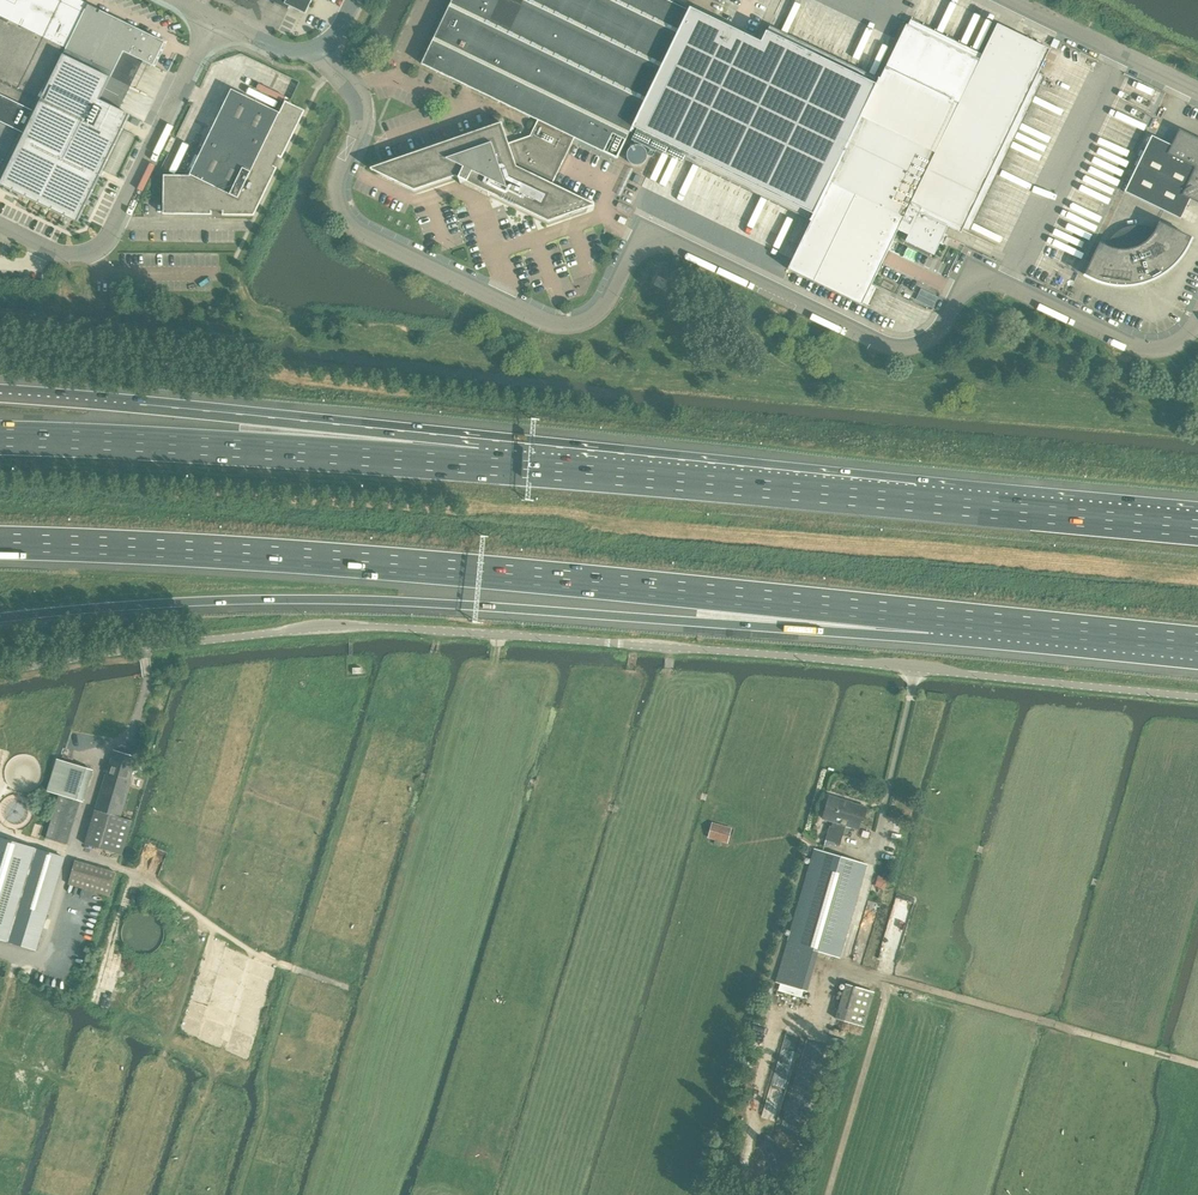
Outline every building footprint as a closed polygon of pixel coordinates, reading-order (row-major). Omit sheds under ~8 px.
[(0,184),(78,222),(130,115),(119,110),(100,100),(111,78),(123,52),(153,66),(165,42),(98,9),(86,3),(79,0),(0,0),(0,108),(30,123),(25,133),(0,184)] [(311,0),(269,0),(287,9),(289,5),(305,13),(311,0)] [(422,64),(464,84),(472,88),(515,109),(538,120),(530,135),(527,136),(523,138),(509,143),(501,122),(378,165),(381,174),(414,190),(455,176),(458,178),(461,184),(467,182),(475,185),(474,188),(477,189),(481,191),(482,189),(486,191),(488,197),(489,198),(487,192),(548,221),(583,209),(588,201),(552,183),(574,138),(617,158),(630,132),(688,11),(667,0),(452,0),(422,64)] [(809,221),(811,221),(788,269),(862,305),(862,303),(868,306),(877,287),(871,285),(894,238),(898,230),(908,235),(905,241),(934,255),(948,226),(961,232),(963,228),(969,230),(1043,76),(1038,73),(1049,49),(997,24),(980,60),(906,24),(880,79),(878,78),(878,79),(876,84),(767,32),(761,42),(752,38),(725,25),(692,9),(690,8),(688,11),(630,132),(632,132),(632,131),(634,128),(637,129),(631,140),(656,152),(661,141),(813,214),(810,220),(810,219),(809,221)] [(281,113),(259,103),(232,90),(190,176),(166,176),(165,213),(210,214),(211,210),(223,211),(223,214),(254,215),(276,169),(273,167),(278,156),(281,157),(303,111),(286,102),(281,113)] [(25,133),(30,123),(0,108),(0,184),(25,133)] [(133,118),(130,123),(138,126),(140,121),(133,118)] [(1179,130),(1172,145),(1151,135),(1124,192),(1180,219),(1190,199),(1197,203),(1197,139),(1179,130)] [(1191,237),(1159,222),(1156,228),(1154,227),(1152,227),(1149,226),(1146,225),(1143,225),(1141,224),(1138,224),(1137,225),(1133,225),(1130,226),(1127,227),(1123,228),(1120,230),(1118,231),(1116,232),(1115,234),(1113,236),(1110,238),(1109,240),(1108,242),(1107,243),(1106,246),(1099,242),(1084,274),(1091,278),(1094,279),(1097,281),(1100,281),(1104,283),(1108,283),(1111,284),(1115,284),(1119,285),(1122,285),(1128,285),(1131,284),(1136,284),(1138,283),(1143,282),(1145,281),(1150,280),(1154,278),(1158,275),(1161,274),(1165,271),(1168,269),(1171,267),(1173,264),(1176,261),(1178,259),(1180,256),(1183,252),(1185,249),(1187,246),(1188,244),(1191,237)] [(658,276),(653,285),(665,291),(669,281),(658,276)] [(891,291),(894,285),(884,280),(881,285),(891,291)] [(129,781),(136,757),(114,751),(107,774),(106,774),(85,844),(122,856),(132,821),(120,817),(131,781),(129,781)] [(83,802),(93,770),(57,759),(47,790),(59,794),(46,838),(69,845),(82,801),(83,802)] [(863,820),(867,808),(829,796),(822,818),(833,821),(831,826),(829,825),(825,840),(840,844),(846,825),(858,829),(861,820),(863,820)] [(727,842),(731,828),(712,823),(708,837),(727,842)] [(0,838),(0,939),(36,950),(64,858),(0,838)] [(814,849),(787,941),(815,950),(839,957),(866,864),(814,849)] [(109,896),(116,874),(117,873),(75,860),(68,884),(109,896)] [(880,877),(877,886),(885,888),(887,879),(880,877)] [(863,1026),(874,992),(846,983),(835,1018),(863,1026)]
